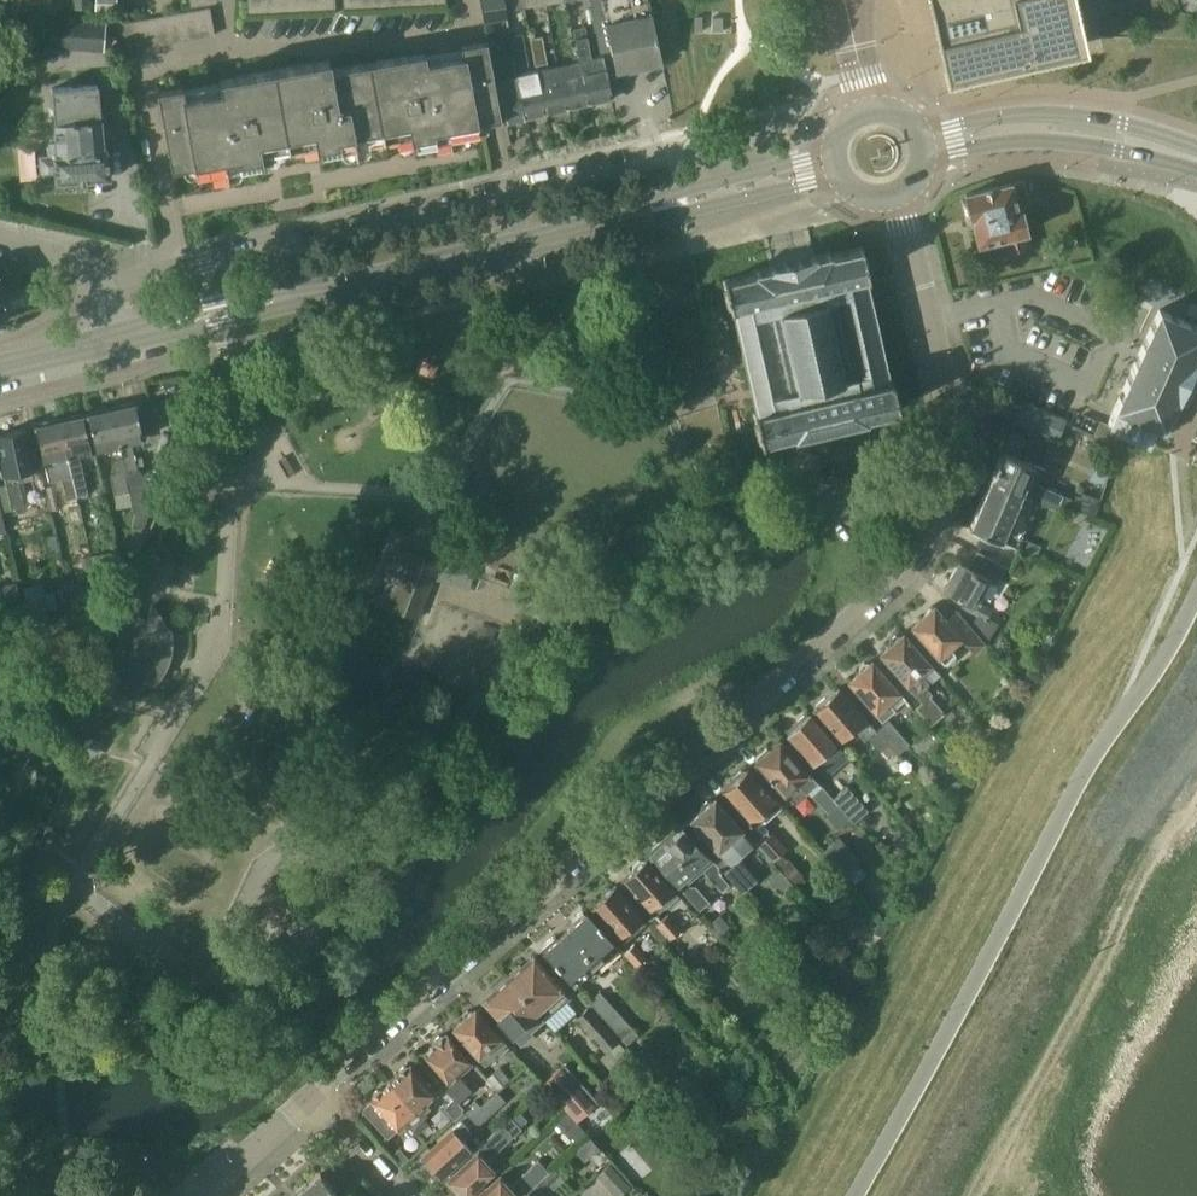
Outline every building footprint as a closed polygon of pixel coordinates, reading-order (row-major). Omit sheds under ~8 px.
[(95,8),(117,9),(117,0),(96,0),(95,8)] [(249,12),(263,11),(263,0),(248,0),(249,12)] [(277,0),(263,0),(263,11),(278,11),(277,0)] [(292,0),(277,0),(278,11),(292,10),(292,0)] [(306,0),(292,0),(292,10),(306,9),(306,0)] [(320,0),(306,0),(306,9),(321,9),(320,0)] [(335,0),(320,0),(321,9),(335,8),(335,0)] [(491,14),(501,12),(498,0),(480,0),(483,20),(491,18),(491,14)] [(501,12),(505,12),(505,11),(521,8),(519,0),(498,0),(501,12)] [(524,7),(544,4),(543,0),(519,0),(521,8),(524,8),(524,7)] [(594,21),(593,22),(598,55),(607,73),(663,61),(649,1),(649,0),(590,0),(594,21)] [(945,71),(1096,36),(1087,0),(929,0),(945,71)] [(214,35),(209,8),(195,10),(199,37),(214,35)] [(195,10),(180,13),(185,40),(199,37),(195,10)] [(180,13),(166,15),(170,42),(185,40),(180,13)] [(27,15),(25,44),(104,52),(107,22),(27,15)] [(166,15),(151,18),(156,44),(170,42),(166,15)] [(151,18),(137,20),(141,47),(156,44),(151,18)] [(585,26),(573,29),(579,59),(590,102),(612,96),(607,73),(598,55),(591,57),(585,26)] [(523,34),(508,37),(509,41),(513,55),(511,56),(525,117),(545,112),(535,70),(530,71),(524,73),(522,66),(529,65),(523,34)] [(545,112),(568,107),(558,65),(548,67),(542,36),(530,39),(535,70),(545,112)] [(463,55),(427,61),(425,52),(331,68),(329,59),(220,78),(222,88),(184,95),(182,85),(157,89),(172,167),(195,163),(197,173),(264,161),(262,151),(317,141),(319,151),(412,135),(414,145),(487,131),(490,126),(489,120),(501,118),(494,80),(490,59),(486,41),(461,45),(463,55)] [(511,56),(490,59),(494,80),(504,122),(525,117),(511,56)] [(579,59),(558,65),(568,107),(590,102),(579,59)] [(47,155),(41,155),(43,180),(106,176),(103,139),(107,139),(112,133),(112,123),(105,118),(100,118),(96,85),(51,89),(55,144),(49,144),(49,148),(47,148),(47,155)] [(964,199),(963,199),(967,215),(968,214),(970,214),(972,221),(973,221),(978,243),(980,243),(1003,238),(1006,249),(1006,251),(1030,245),(1026,232),(1027,232),(1021,206),(1029,204),(1024,180),(1023,180),(1013,183),(1013,181),(965,192),(966,198),(964,199)] [(872,276),(865,245),(859,246),(832,252),(832,250),(818,254),(817,252),(766,264),(766,265),(754,268),(754,270),(723,277),(730,309),(732,308),(755,410),(754,411),(761,442),(765,441),(764,439),(793,433),(794,437),(809,434),(868,420),(867,416),(896,409),(897,411),(901,410),(893,378),(891,379),(868,277),(872,276)] [(1156,425),(1165,428),(1196,356),(1196,325),(1160,309),(1108,424),(1148,442),(1156,425)] [(1015,421),(1058,440),(1068,420),(1023,401),(1015,421)] [(161,481),(148,477),(137,467),(135,459),(134,453),(131,441),(147,437),(144,424),(141,425),(136,404),(112,409),(131,490),(129,490),(135,514),(132,526),(139,529),(142,530),(152,505),(157,491),(161,481)] [(131,490),(112,409),(89,414),(96,449),(109,446),(115,472),(109,473),(114,494),(129,490),(131,490)] [(84,415),(60,420),(73,481),(77,496),(88,494),(79,453),(91,451),(91,450),(84,415)] [(36,426),(44,461),(55,458),(66,499),(77,496),(60,420),(36,426)] [(0,434),(0,456),(4,475),(6,483),(18,481),(18,480),(17,472),(35,468),(26,428),(0,434)] [(1003,450),(990,479),(1035,501),(1036,502),(1045,505),(1058,507),(1060,503),(1063,495),(1039,485),(1046,469),(1003,450)] [(990,479),(969,526),(1015,546),(1035,501),(990,479)] [(18,481),(6,483),(12,511),(24,508),(22,497),(18,481)] [(157,491),(152,505),(170,512),(176,498),(157,491)] [(1092,512),(1098,499),(1084,493),(1076,499),(1063,495),(1060,503),(1091,516),(1092,512)] [(1029,540),(1024,551),(1027,552),(1036,556),(1036,555),(1037,556),(1041,545),(1029,540)] [(387,608),(418,619),(439,561),(419,554),(410,550),(409,550),(387,608)] [(984,642),(997,622),(988,618),(994,608),(982,601),(985,595),(982,593),(991,577),(958,559),(942,589),(962,601),(960,606),(976,614),(969,625),(984,642)] [(20,598),(17,581),(0,585),(0,603),(20,598)] [(23,587),(30,615),(47,610),(40,583),(23,587)] [(71,596),(75,611),(101,605),(98,591),(71,596)] [(152,604),(147,618),(125,611),(107,673),(128,680),(124,695),(130,694),(136,691),(143,688),(148,685),(150,683),(153,686),(160,678),(164,673),(167,668),(170,661),(171,655),(172,649),(172,640),(171,633),(170,627),(167,627),(164,620),(161,615),(157,608),(155,606),(152,604)] [(934,604),(911,625),(939,656),(945,663),(956,653),(950,647),(962,636),(975,651),(984,642),(969,625),(955,609),(946,617),(934,604)] [(890,644),(880,652),(908,684),(907,685),(920,701),(914,707),(930,726),(944,713),(923,688),(928,684),(939,675),(930,664),(931,663),(903,632),(900,634),(896,634),(890,639),(890,644)] [(860,670),(848,680),(876,711),(882,719),(905,699),(899,691),(900,691),(872,659),(868,663),(864,662),(860,666),(860,670)] [(874,728),(865,718),(866,717),(856,706),(855,707),(838,688),(815,708),(842,739),(854,728),(863,738),(866,736),(874,728)] [(825,777),(848,757),(835,742),(836,742),(811,713),(787,733),(812,762),(825,777)] [(888,744),(893,751),(896,754),(908,744),(887,719),(877,728),(875,729),(888,744)] [(888,744),(875,729),(874,728),(866,736),(880,751),(881,750),(888,744)] [(87,736),(82,752),(95,757),(101,741),(87,736)] [(757,760),(756,760),(786,794),(792,801),(805,790),(805,791),(817,781),(818,780),(811,772),(810,773),(780,739),(770,748),(767,748),(757,757),(757,760)] [(732,781),(723,789),(735,803),(733,804),(748,821),(753,827),(747,833),(754,841),(772,861),(781,853),(786,849),(772,831),(769,833),(766,830),(768,829),(763,824),(765,822),(763,819),(760,816),(758,812),(776,797),(761,781),(759,782),(747,768),(745,770),(740,770),(733,777),(732,781)] [(868,810),(846,785),(832,798),(838,804),(853,823),(868,810)] [(812,794),(828,813),(838,804),(832,798),(821,786),(812,794)] [(754,841),(747,833),(743,828),(715,797),(712,799),(708,799),(702,805),(701,809),(690,819),(718,850),(723,856),(716,862),(742,892),(747,888),(756,878),(742,862),(743,861),(738,855),(754,841)] [(721,869),(683,825),(651,853),(680,886),(699,908),(708,901),(695,885),(688,885),(685,882),(701,868),(721,890),(728,884),(718,872),(721,869)] [(821,852),(841,876),(859,861),(838,837),(821,852)] [(633,868),(623,877),(649,908),(655,914),(678,894),(673,888),(646,857),(644,859),(639,859),(633,864),(633,868)] [(600,896),(590,905),(617,936),(617,935),(623,942),(645,923),(640,916),(614,885),(611,887),(607,887),(601,893),(600,896)] [(586,909),(572,922),(604,960),(618,947),(611,940),(612,939),(586,909)] [(668,913),(656,922),(669,938),(680,929),(668,913)] [(557,935),(590,972),(604,960),(572,922),(557,935)] [(569,978),(576,986),(590,972),(557,935),(543,948),(569,978)] [(634,943),(624,952),(635,965),(645,957),(634,943)] [(569,996),(534,956),(509,978),(544,1018),(569,996)] [(532,1029),(544,1018),(509,978),(484,1000),(520,1042),(518,1044),(520,1046),(536,1033),(532,1029)] [(589,1000),(629,1045),(640,1035),(600,990),(589,1000)] [(147,1012),(146,1005),(119,1009),(120,1017),(147,1012)] [(575,1018),(605,1051),(618,1039),(588,1006),(575,1018)] [(475,1007),(453,1026),(479,1056),(485,1063),(494,1055),(496,1056),(508,1046),(500,1037),(501,1036),(475,1007)] [(453,1098),(458,1102),(458,1101),(471,1090),(457,1075),(472,1062),(446,1033),(442,1036),(439,1036),(435,1039),(435,1042),(425,1052),(449,1080),(442,1085),(453,1098)] [(645,1050),(637,1057),(664,1087),(672,1080),(645,1050)] [(401,1072),(391,1081),(417,1110),(421,1116),(424,1118),(428,1115),(426,1112),(430,1108),(425,1102),(436,1093),(410,1064),(407,1067),(405,1067),(401,1070),(401,1072)] [(487,1078),(497,1089),(509,1078),(499,1067),(487,1078)] [(543,1083),(567,1109),(577,1120),(588,1110),(593,1106),(583,1095),(571,1082),(559,1068),(552,1074),(543,1083)] [(652,1078),(641,1087),(651,1098),(661,1088),(652,1078)] [(682,1079),(669,1090),(689,1112),(701,1101),(682,1079)] [(424,1118),(421,1116),(417,1110),(391,1081),(381,1090),(377,1089),(373,1093),(373,1097),(371,1099),(373,1101),(364,1110),(387,1136),(404,1121),(416,1134),(428,1123),(424,1118)] [(465,1110),(464,1109),(458,1102),(453,1098),(444,1107),(455,1119),(465,1110)] [(465,1108),(464,1109),(465,1110),(469,1114),(479,1124),(489,1115),(480,1105),(475,1099),(465,1108)] [(567,1109),(555,1120),(569,1136),(581,1125),(577,1120),(567,1109)] [(496,1171),(486,1160),(521,1128),(510,1116),(475,1148),(478,1152),(448,1179),(450,1181),(447,1183),(457,1194),(460,1190),(466,1195),(468,1195),(496,1171)] [(453,1129),(423,1156),(441,1176),(471,1150),(463,1141),(472,1133),(462,1122),(453,1129)] [(549,1171),(538,1158),(509,1185),(500,1176),(478,1195),(521,1195),(549,1171)] [(564,1180),(563,1179),(552,1168),(549,1171),(521,1195),(546,1195),(564,1180)] [(321,1171),(293,1195),(343,1195),(321,1171)]
